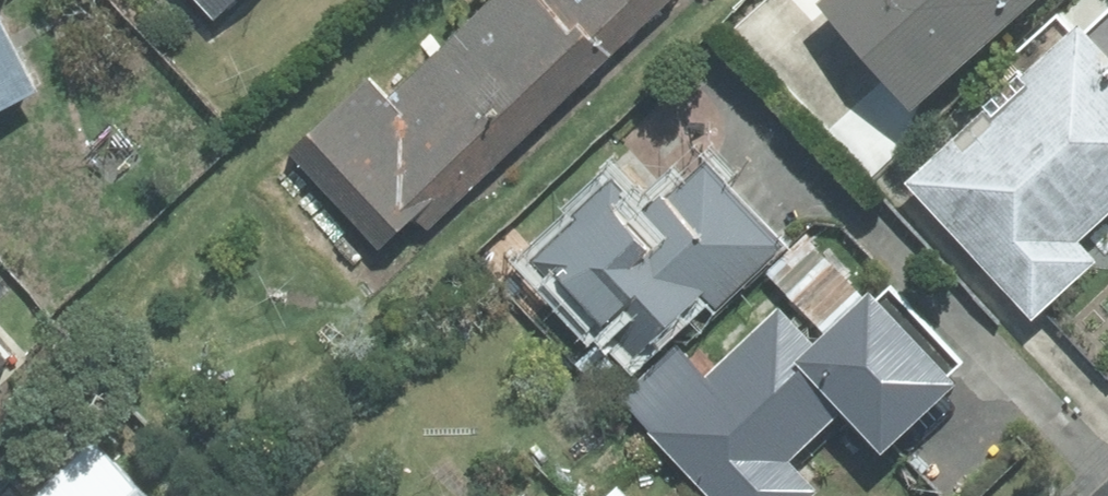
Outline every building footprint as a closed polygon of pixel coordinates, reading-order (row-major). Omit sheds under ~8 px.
[(213,20),(235,0),(194,0),(213,20)] [(670,0),(493,0),(389,99),(369,78),(289,154),(378,248),(414,214),(428,229),(670,0)] [(816,2),(910,109),(1034,0),(818,0),(816,2)] [(1077,25),(1068,34),(1054,19),(950,112),(968,133),(912,183),(1032,315),(1090,262),(1072,242),(1107,209),(1107,9),(1083,32),(1077,25)] [(34,90),(0,24),(0,107),(34,90)] [(0,167),(0,171),(65,244),(114,201),(47,125),(0,167)] [(714,317),(789,246),(705,158),(649,210),(606,165),(558,210),(565,217),(514,265),(588,343),(595,336),(632,375),(705,307),(714,317)] [(624,397),(656,431),(652,434),(710,495),(812,495),(816,492),(787,461),(841,412),(880,454),(955,385),(947,377),(962,363),(889,286),(877,297),(869,289),(863,295),(806,233),(762,274),(789,303),(704,381),(675,349),(624,397)] [(9,358),(0,348),(0,366),(9,358)] [(92,443),(34,495),(141,495),(92,443)] [(616,487),(606,495),(625,495),(616,487)]
